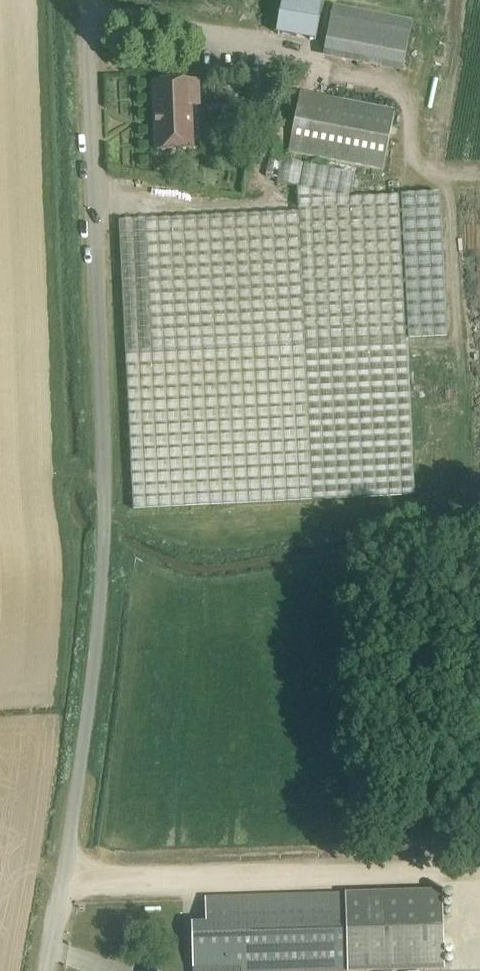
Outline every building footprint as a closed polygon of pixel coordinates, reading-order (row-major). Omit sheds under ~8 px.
[(276,33),(316,40),(323,0),(282,0),(276,33)] [(330,5),(324,55),(406,65),(412,15),(330,5)] [(199,106),(198,82),(154,83),(157,151),(193,150),(191,106),(199,106)] [(396,112),(301,93),(289,155),(383,173),(396,112)] [(354,174),(282,160),(288,132),(266,128),(260,156),(270,158),(266,176),(278,179),(277,183),(297,187),(298,213),(119,221),(133,510),(416,496),(408,340),(449,338),(442,194),(401,196),(349,199),(354,174)] [(205,899),(206,924),(192,924),(193,970),(393,970),(445,969),(443,891),(205,899)]
